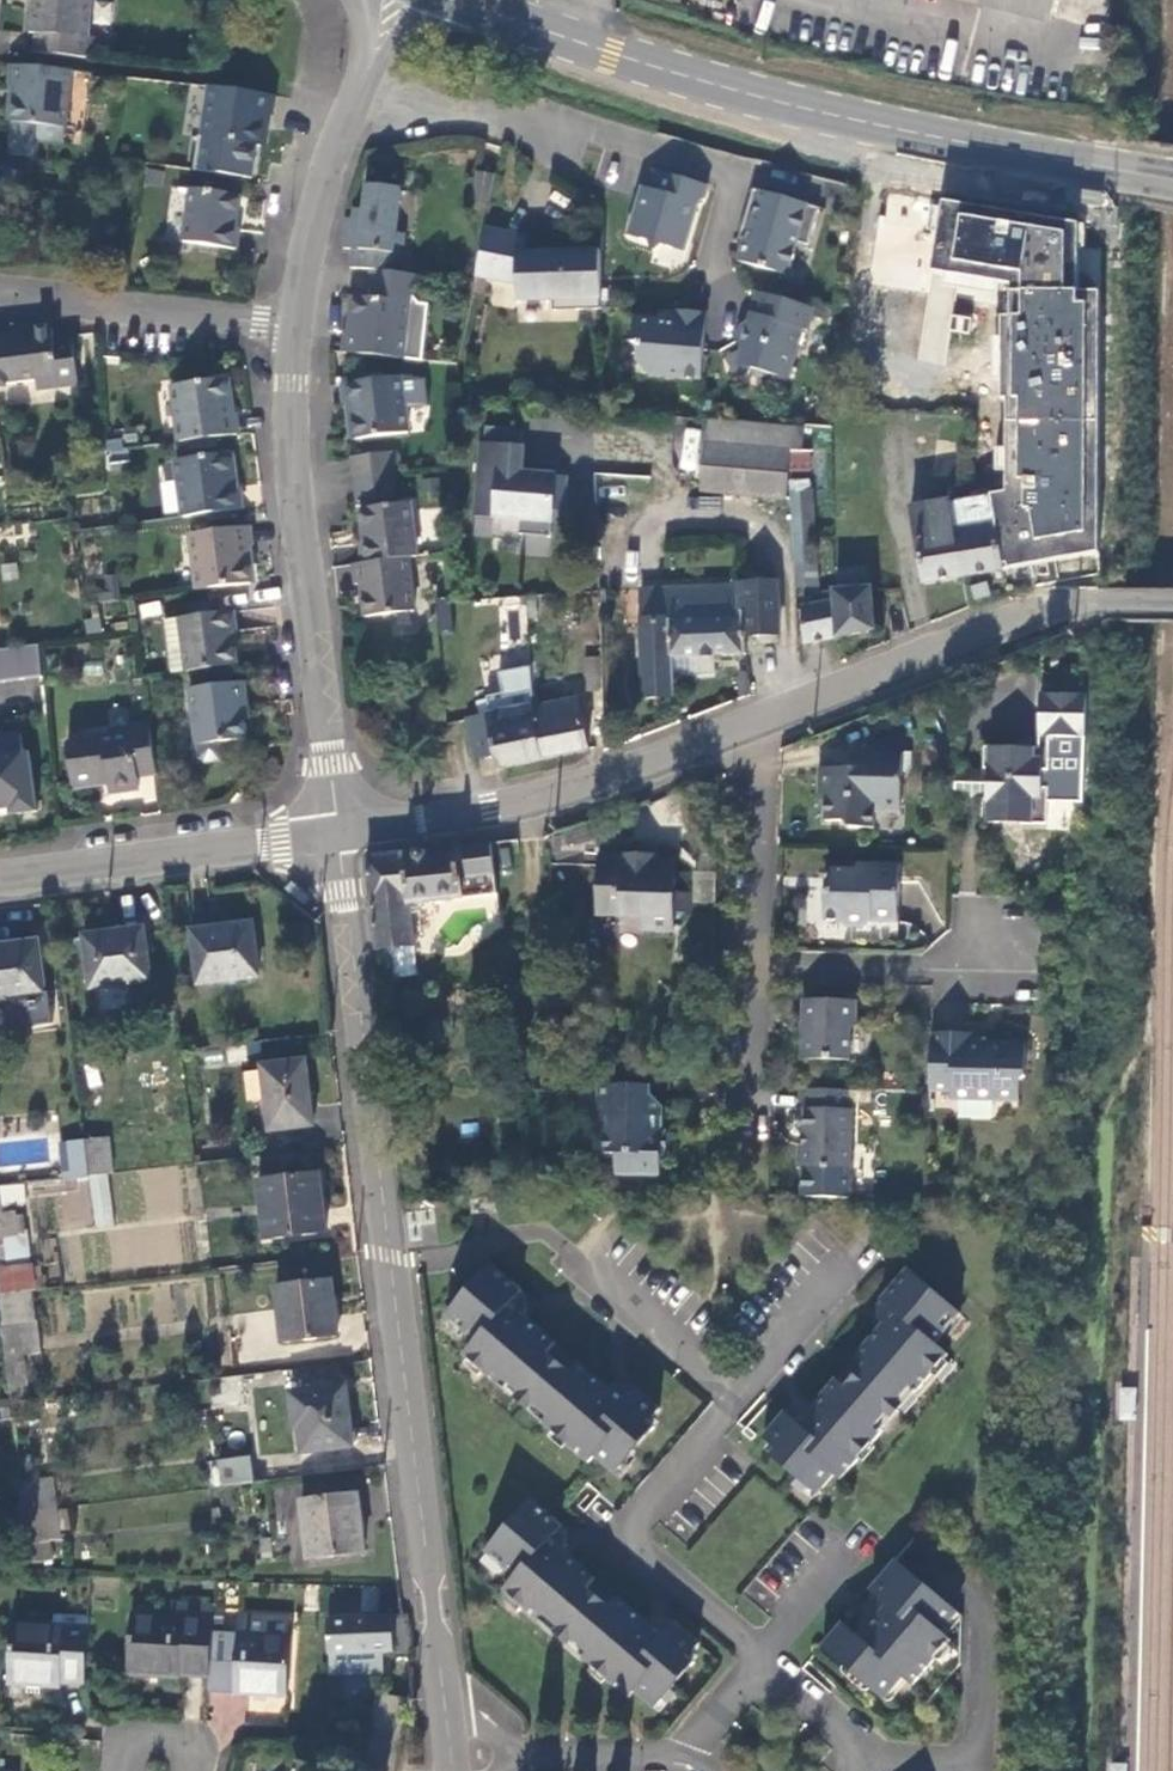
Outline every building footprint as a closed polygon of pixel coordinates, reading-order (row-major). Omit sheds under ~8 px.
[(39,53),(91,59),(92,39),(87,39),(91,0),(39,0),(38,13),(32,14),(31,33),(39,35),(39,53)] [(68,79),(69,72),(12,67),(10,85),(14,86),(7,155),(34,158),(36,143),(61,145),(68,79)] [(69,72),(68,79),(91,81),(91,74),(69,72)] [(271,117),(273,97),(210,88),(203,140),(260,148),(265,116),(271,117)] [(708,187),(659,173),(651,201),(639,198),(630,228),(642,231),(639,240),(672,250),(675,241),(686,244),(698,205),(703,202),(708,187)] [(361,221),(351,219),(345,219),(341,249),(351,250),(349,270),(372,272),(400,275),(402,256),(392,254),(395,234),(400,191),(366,187),(363,212),(361,221)] [(238,197),(190,191),(184,243),(234,249),(237,230),(234,230),(238,197)] [(819,211),(753,191),(743,226),(750,228),(747,241),(744,240),(737,263),(787,278),(797,245),(808,248),(819,211)] [(990,495),(1002,570),(1096,554),(1097,290),(1078,289),(1082,225),(955,203),(943,279),(1000,292),(1001,399),(1004,491),(990,495)] [(363,212),(353,210),(351,219),(361,221),(363,212)] [(526,239),(485,226),(474,278),(515,292),(516,309),(600,307),(599,253),(526,254),(526,239)] [(404,235),(395,234),(392,254),(402,256),(404,235)] [(344,334),(341,353),(422,361),(427,306),(415,305),(411,298),(413,276),(400,275),(372,272),(368,299),(354,298),(350,333),(344,334)] [(806,334),(813,311),(757,295),(749,323),(741,328),(736,345),(754,378),(760,380),(767,376),(787,382),(802,332),(806,334)] [(700,381),(706,315),(674,312),(673,317),(667,322),(633,319),(631,345),(637,345),(635,363),(646,376),(700,381)] [(28,324),(15,326),(15,333),(29,332),(28,324)] [(72,337),(53,339),(51,330),(29,332),(15,333),(0,335),(0,384),(35,380),(36,388),(77,383),(72,337)] [(405,433),(399,379),(341,386),(343,404),(347,404),(352,440),(405,433)] [(174,386),(180,443),(237,436),(235,416),(231,416),(227,380),(174,386)] [(700,492),(738,496),(738,423),(708,420),(700,492)] [(806,453),(808,430),(762,426),(738,423),(738,496),(783,500),(783,451),(806,453)] [(483,427),(481,445),(517,448),(519,431),(483,427)] [(477,445),(470,515),(491,517),(491,518),(516,520),(515,535),(546,538),(549,510),(561,511),(563,480),(552,479),(552,476),(531,474),(531,480),(519,479),(522,449),(517,448),(481,445),(477,445)] [(354,458),(356,481),(394,477),(391,454),(354,458)] [(177,463),(183,518),(240,510),(239,491),(234,491),(229,456),(177,463)] [(788,484),(788,493),(813,492),(812,475),(793,475),(793,484),(788,484)] [(396,497),(394,477),(356,481),(358,501),(396,497)] [(792,565),(795,566),(815,565),(814,529),(813,492),(788,493),(792,565)] [(1002,570),(990,495),(948,502),(962,579),(1002,573),(1002,570)] [(358,501),(359,511),(397,507),(396,497),(358,501)] [(922,585),(962,579),(948,502),(910,509),(922,585)] [(362,544),(364,563),(407,559),(415,558),(409,505),(397,507),(359,511),(363,544),(362,544)] [(192,536),(199,591),(249,585),(245,550),(249,549),(247,529),(192,536)] [(414,613),(407,559),(364,563),(352,565),(354,585),(359,585),(363,617),(414,613)] [(816,588),(815,565),(795,566),(795,588),(816,588)] [(836,589),(867,588),(867,570),(835,571),(836,589)] [(775,583),(738,584),(738,588),(639,592),(643,697),(671,697),(671,659),(744,657),(743,638),(775,637),(775,583)] [(871,632),(870,593),(870,591),(834,592),(838,639),(871,632)] [(805,646),(838,639),(834,592),(822,594),(823,604),(802,610),(805,646)] [(533,598),(526,598),(527,621),(535,621),(533,598)] [(179,621),(185,673),(236,666),(232,634),(235,633),(232,614),(179,621)] [(164,623),(170,675),(185,673),(179,621),(164,623)] [(40,678),(37,647),(0,652),(0,683),(40,678)] [(584,692),(600,692),(599,659),(584,660),(584,692)] [(520,681),(531,680),(529,663),(519,663),(520,681)] [(474,689),(479,718),(523,710),(518,682),(474,689)] [(565,682),(531,689),(531,709),(541,760),(585,751),(576,699),(568,701),(565,682)] [(244,684),(189,691),(198,758),(206,764),(219,762),(225,757),(223,744),(246,741),(242,708),(246,708),(244,684)] [(479,718),(465,720),(473,760),(493,757),(498,770),(541,760),(531,709),(523,710),(479,718)] [(137,779),(156,778),(149,727),(108,732),(110,741),(66,746),(70,778),(94,775),(104,774),(106,784),(107,791),(139,789),(137,779)] [(9,809),(10,814),(35,811),(28,755),(23,755),(21,733),(0,736),(0,810),(9,809)] [(898,808),(899,737),(881,737),(861,748),(860,767),(817,767),(817,792),(829,793),(830,819),(842,820),(848,826),(873,827),(873,808),(898,808)] [(1048,749),(984,748),(984,769),(992,769),(991,800),(982,800),(982,823),(998,824),(998,820),(1020,821),(1021,825),(1045,825),(1046,790),(1037,791),(1038,770),(1047,771),(1048,749)] [(953,799),(982,800),(991,800),(992,769),(984,769),(954,768),(953,799)] [(95,786),(106,784),(104,774),(94,775),(95,786)] [(425,859),(424,853),(413,855),(414,860),(404,861),(404,855),(363,861),(374,954),(384,953),(412,949),(415,949),(411,906),(495,896),(489,845),(452,850),(453,855),(425,859)] [(643,854),(598,853),(597,889),(617,890),(617,917),(641,918),(641,930),(673,931),(674,913),(691,914),(691,894),(674,892),(674,863),(657,862),(657,865),(643,865),(643,854)] [(657,854),(643,854),(643,865),(657,865),(657,862),(657,854)] [(897,921),(896,863),(858,862),(857,868),(830,868),(829,888),(824,889),(824,918),(839,920),(846,926),(864,926),(875,919),(897,921)] [(596,916),(617,917),(617,890),(597,889),(596,916)] [(256,979),(252,926),(191,933),(197,986),(256,979)] [(84,937),(90,991),(149,983),(143,930),(84,937)] [(44,996),(38,943),(0,948),(0,1001),(44,996)] [(412,949),(384,953),(388,982),(415,979),(412,949)] [(854,1001),(803,999),(802,1059),(847,1060),(849,1032),(854,1025),(854,1001)] [(971,1036),(929,1034),(928,1075),(1025,1075),(1025,1045),(986,1043),(986,1050),(971,1049),(971,1042),(971,1036)] [(312,1127),(305,1063),(262,1067),(269,1130),(312,1127)] [(1025,1077),(1025,1075),(928,1075),(927,1092),(949,1093),(949,1100),(1018,1103),(1019,1086),(1025,1077)] [(649,1085),(596,1086),(597,1101),(599,1103),(599,1111),(597,1112),(597,1128),(603,1130),(604,1153),(612,1155),(613,1175),(658,1176),(658,1156),(663,1155),(663,1129),(652,1129),(652,1116),(660,1107),(649,1096),(649,1085)] [(847,1111),(847,1092),(810,1091),(809,1108),(804,1109),(802,1150),(799,1152),(799,1164),(803,1169),(850,1171),(851,1111),(847,1111)] [(90,1177),(107,1174),(113,1174),(109,1138),(84,1141),(88,1177),(90,1177)] [(88,1177),(84,1141),(59,1144),(63,1180),(88,1177)] [(90,1177),(96,1228),(113,1225),(107,1174),(90,1177)] [(318,1175),(257,1182),(265,1241),(325,1232),(318,1175)] [(25,1204),(23,1184),(0,1187),(0,1207),(25,1204)] [(17,1233),(15,1216),(1,1218),(0,1211),(0,1235),(17,1233)] [(25,1232),(17,1233),(0,1235),(0,1271),(29,1267),(25,1232)] [(453,1305),(480,1332),(469,1344),(595,1453),(601,1446),(623,1466),(642,1444),(635,1437),(662,1406),(667,1401),(643,1379),(642,1380),(635,1374),(621,1375),(618,1380),(586,1352),(578,1361),(555,1341),(562,1333),(530,1305),(533,1301),(532,1286),(527,1281),(528,1280),(499,1255),(453,1305)] [(0,1271),(0,1296),(31,1292),(29,1267),(0,1271)] [(771,1448),(767,1452),(820,1497),(838,1477),(842,1479),(856,1463),(947,1356),(934,1344),(957,1314),(932,1292),(907,1271),(879,1306),(880,1322),(884,1326),(857,1357),(866,1365),(846,1388),(837,1381),(809,1412),(805,1409),(792,1409),(787,1415),(785,1413),(762,1440),(771,1448)] [(330,1281),(275,1288),(281,1344),(338,1337),(330,1281)] [(22,1342),(20,1324),(35,1323),(31,1292),(0,1296),(0,1322),(3,1344),(22,1342)] [(29,1401),(22,1342),(3,1344),(10,1402),(10,1404),(29,1401)] [(344,1389),(291,1394),(295,1431),(300,1430),(303,1454),(352,1446),(344,1389)] [(0,1422),(12,1421),(10,1404),(10,1402),(0,1403),(0,1418),(0,1422)] [(642,1444),(669,1413),(662,1406),(635,1437),(642,1444)] [(250,1457),(219,1461),(223,1488),(253,1484),(250,1457)] [(53,1479),(18,1483),(21,1513),(56,1509),(53,1479)] [(357,1496),(301,1502),(308,1561),(363,1554),(357,1496)] [(501,1590),(629,1699),(633,1693),(652,1709),(674,1686),(668,1681),(698,1645),(672,1623),(671,1624),(665,1619),(650,1619),(647,1623),(615,1597),(609,1603),(586,1584),(593,1576),(560,1547),(564,1542),(564,1533),(557,1527),(559,1525),(528,1500),(507,1523),(485,1550),(513,1575),(501,1590)] [(58,1529),(56,1512),(56,1509),(21,1513),(23,1544),(26,1544),(47,1542),(59,1540),(58,1529)] [(70,1528),(69,1511),(56,1512),(58,1529),(70,1528)] [(275,1538),(260,1540),(262,1559),(285,1556),(281,1523),(273,1524),(275,1538)] [(47,1542),(26,1544),(28,1562),(49,1559),(47,1542)] [(857,1638),(841,1624),(821,1647),(882,1701),(902,1679),(913,1687),(941,1652),(932,1644),(957,1615),(896,1561),(869,1592),(885,1606),(857,1638)] [(179,1672),(211,1675),(213,1630),(214,1606),(173,1604),(172,1616),(129,1615),(127,1672),(178,1677),(179,1672)] [(290,1615),(236,1612),(235,1632),(213,1630),(211,1675),(210,1691),(235,1693),(235,1691),(256,1692),(255,1698),(275,1699),(275,1693),(285,1694),(290,1615)] [(52,1616),(51,1628),(87,1629),(88,1618),(52,1616)] [(383,1653),(411,1653),(407,1617),(403,1617),(327,1619),(329,1677),(383,1674),(383,1653)] [(60,1685),(85,1686),(87,1629),(51,1628),(10,1625),(7,1685),(27,1686),(26,1695),(39,1695),(39,1686),(59,1687),(60,1685)] [(362,1751),(350,1750),(349,1770),(360,1770),(362,1751)]
